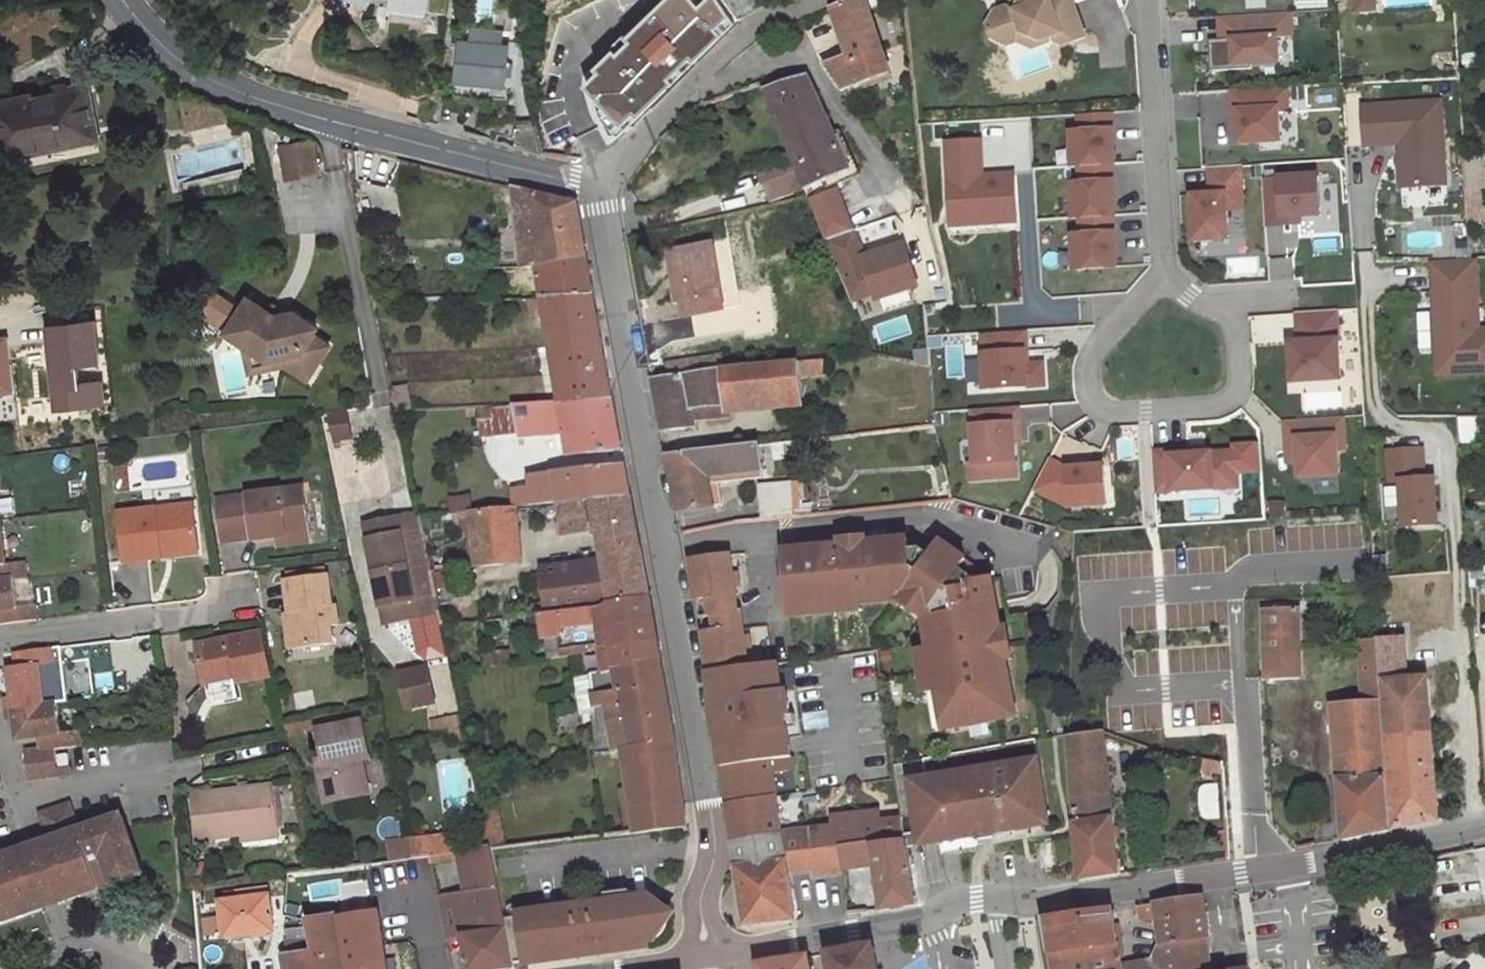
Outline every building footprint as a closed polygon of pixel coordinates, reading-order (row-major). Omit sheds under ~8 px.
[(430,14),(432,0),(363,0),(373,5),(430,14)] [(722,36),(739,19),(737,17),(725,0),(707,0),(695,12),(683,0),(677,7),(666,6),(585,87),(627,130),(672,87),(722,36)] [(737,17),(771,0),(725,0),(737,17)] [(831,8),(850,59),(825,68),(846,97),(859,93),(856,86),(872,80),(873,83),(878,81),(878,78),(890,74),(868,9),(875,7),(878,14),(907,4),(906,0),(852,0),(831,8)] [(986,25),(990,38),(1004,45),(1016,41),(1022,32),(1036,27),(1041,41),(1051,37),(1052,41),(1053,42),(1061,45),(1085,37),(1072,1),(1053,8),(1050,0),(1017,0),(1013,10),(1004,6),(992,11),(986,25)] [(1053,8),(1072,1),(1069,0),(1050,0),(1053,8)] [(1359,11),(1376,10),(1376,0),(1359,0),(1359,11)] [(1290,12),(1219,17),(1220,40),(1216,40),(1216,46),(1210,47),(1211,71),(1251,69),(1251,64),(1278,62),(1277,37),(1292,36),(1290,12)] [(502,29),(471,27),(470,43),(501,45),(502,29)] [(1022,32),(1016,41),(1028,50),(1052,41),(1051,37),(1041,41),(1036,27),(1022,32)] [(470,43),(459,42),(457,79),(506,83),(507,76),(508,61),(509,45),(501,45),(470,43)] [(1478,54),(1463,55),(1464,71),(1479,70),(1478,54)] [(805,188),(805,190),(850,169),(807,76),(771,88),(764,91),(790,153),(805,188)] [(767,79),(759,82),(764,91),(771,88),(767,79)] [(872,80),(856,86),(859,93),(875,87),(873,83),(872,80)] [(64,84),(52,87),(53,92),(54,96),(66,94),(65,90),(64,84)] [(0,103),(0,156),(0,158),(68,144),(66,132),(93,127),(85,86),(65,90),(66,94),(54,96),(53,92),(0,103)] [(192,95),(179,86),(184,110),(193,108),(192,102),(192,95)] [(1287,87),(1231,91),(1232,111),(1237,111),(1238,126),(1239,144),(1280,142),(1278,108),(1288,107),(1287,87)] [(1441,101),(1362,106),(1365,146),(1390,144),(1390,142),(1393,138),(1398,143),(1398,144),(1401,187),(1446,185),(1441,101)] [(221,105),(212,102),(216,117),(216,118),(224,116),(221,105)] [(1111,112),(1078,115),(1079,132),(1072,132),(1074,167),(1079,166),(1112,164),(1115,164),(1111,112)] [(93,127),(66,132),(68,144),(96,138),(93,127)] [(980,141),(947,143),(951,210),(977,209),(978,224),(1017,222),(1014,175),(997,176),(991,182),(983,183),(982,177),(980,141)] [(311,142),(279,149),(286,178),(317,172),(311,142)] [(790,153),(762,164),(776,199),(805,188),(790,153)] [(758,166),(771,201),(776,199),(762,164),(758,166)] [(1112,164),(1079,166),(1080,184),(1073,184),(1075,218),(1080,218),(1113,216),(1116,216),(1112,164)] [(1241,165),(1208,168),(1209,189),(1210,193),(1200,194),(1191,194),(1194,242),(1229,240),(1227,210),(1244,209),(1241,165)] [(1318,175),(1262,179),(1265,226),(1284,225),(1283,218),(1300,217),(1321,215),(1318,175)] [(543,194),(514,187),(524,268),(537,266),(587,257),(577,203),(546,209),(543,194)] [(809,200),(820,227),(847,217),(836,189),(809,200)] [(577,203),(543,194),(546,209),(577,203)] [(977,209),(951,210),(952,226),(978,224),(977,209)] [(1113,216),(1080,218),(1081,235),(1074,236),(1076,270),(1116,267),(1113,216)] [(847,217),(820,227),(826,240),(853,231),(847,217)] [(1300,217),(1283,218),(1284,225),(1300,224),(1300,217)] [(853,231),(826,240),(851,300),(875,292),(877,299),(918,286),(904,245),(864,257),(853,231)] [(712,245),(670,253),(676,286),(679,286),(682,301),(685,316),(723,309),(721,298),(722,298),(721,291),(720,291),(712,245)] [(587,257),(537,266),(543,300),(594,295),(587,257)] [(1432,261),(1433,292),(1438,292),(1439,304),(1434,304),(1437,375),(1484,373),(1484,329),(1479,329),(1468,330),(1467,305),(1477,305),(1475,259),(1432,261)] [(498,287),(479,288),(480,299),(499,299),(498,287)] [(235,309),(214,295),(209,303),(230,316),(235,309)] [(594,295),(543,300),(545,313),(561,403),(613,398),(594,295)] [(269,312),(247,298),(225,332),(243,343),(267,359),(283,355),(284,365),(307,379),(329,346),(312,335),(317,328),(293,312),(284,314),(274,316),(272,320),(267,317),(270,313),(269,312)] [(543,300),(528,300),(531,314),(545,313),(543,300)] [(230,316),(209,303),(202,314),(223,328),(230,316)] [(1477,305),(1467,305),(1468,330),(1479,329),(1477,305)] [(284,314),(273,306),(269,312),(270,313),(274,316),(284,314)] [(1336,310),(1296,313),(1299,343),(1290,343),(1293,382),(1341,379),(1336,310)] [(51,347),(97,341),(95,324),(49,330),(51,347)] [(1026,330),(982,333),(986,389),(1045,385),(1043,363),(1026,365),(1025,352),(1027,352),(1026,330)] [(15,388),(8,336),(0,337),(0,390),(15,388)] [(97,341),(51,347),(59,408),(105,402),(102,381),(80,384),(78,366),(100,364),(97,341)] [(267,359),(243,343),(249,371),(284,365),(283,355),(267,359)] [(720,356),(698,358),(700,372),(720,369),(720,356)] [(698,357),(666,363),(668,377),(700,372),(698,358),(698,357)] [(813,361),(799,362),(801,377),(825,375),(824,360),(813,361)] [(799,362),(775,364),(778,399),(803,397),(801,377),(799,362)] [(775,364),(743,367),(746,402),(778,399),(775,364)] [(668,377),(653,379),(664,431),(695,427),(694,418),(692,407),(730,404),(746,402),(743,367),(723,369),(720,369),(700,372),(668,377)] [(407,387),(392,390),(397,411),(411,410),(407,387)] [(613,398),(561,403),(566,432),(570,456),(623,450),(613,398)] [(561,403),(539,404),(544,433),(566,432),(561,403)] [(539,404),(514,405),(519,433),(519,435),(544,433),(539,404)] [(731,415),(730,404),(692,407),(694,418),(731,415)] [(491,418),(476,419),(479,437),(519,433),(514,405),(491,406),(491,418)] [(491,406),(466,407),(466,417),(476,416),(476,419),(491,418),(491,406)] [(1017,407),(972,410),(975,464),(969,464),(970,481),(1016,478),(1013,443),(1012,425),(1019,424),(1017,407)] [(346,412),(331,414),(335,439),(351,438),(346,412)] [(1477,416),(1457,416),(1458,437),(1476,437),(1477,416)] [(1342,417),(1288,421),(1290,450),(1287,450),(1288,461),(1299,461),(1300,477),(1338,475),(1336,450),(1344,449),(1342,417)] [(759,445),(668,455),(679,512),(714,507),(714,506),(709,475),(724,473),(729,473),(730,482),(763,478),(759,445)] [(109,447),(99,448),(100,459),(110,458),(109,447)] [(1423,449),(1388,451),(1390,482),(1401,482),(1404,528),(1438,525),(1435,478),(1425,479),(1423,449)] [(1171,451),(1153,452),(1155,493),(1223,488),(1222,473),(1237,472),(1236,451),(1204,454),(1193,454),(1171,456),(1171,451)] [(1068,468),(1050,459),(1034,489),(1070,508),(1095,506),(1094,488),(1106,487),(1105,466),(1068,468)] [(529,489),(531,505),(560,502),(560,505),(631,496),(626,465),(574,471),(574,474),(556,478),(528,479),(529,489)] [(1237,472),(1222,473),(1223,488),(1238,487),(1237,472)] [(724,473),(709,475),(714,506),(723,505),(719,483),(725,482),(724,473)] [(797,482),(759,486),(762,519),(801,515),(801,514),(811,513),(810,504),(799,505),(797,482)] [(303,487),(216,499),(222,542),(253,538),(253,540),(277,537),(284,536),(285,543),(310,539),(303,487)] [(1106,487),(1094,488),(1095,506),(1108,505),(1106,487)] [(529,489),(512,490),(514,507),(531,505),(529,489)] [(469,495),(451,497),(453,513),(471,511),(469,495)] [(631,496),(560,505),(563,526),(565,535),(598,531),(601,548),(640,542),(631,496)] [(192,505),(120,513),(126,561),(161,557),(160,549),(197,545),(192,505)] [(514,507),(471,511),(473,524),(473,532),(476,557),(477,566),(519,562),(514,507)] [(471,511),(453,513),(454,526),(460,525),(473,524),(471,511)] [(453,513),(443,514),(445,527),(454,526),(453,513)] [(418,514),(366,525),(369,541),(421,530),(418,514)] [(15,580),(27,578),(25,562),(7,564),(1,520),(0,521),(0,581),(15,580)] [(473,524),(460,525),(461,534),(467,533),(473,532),(473,524)] [(438,613),(421,530),(369,541),(383,607),(408,602),(411,619),(438,613)] [(473,532),(467,533),(470,558),(476,557),(473,532)] [(867,537),(842,540),(842,546),(843,546),(844,550),(867,548),(866,544),(867,544),(867,537)] [(842,546),(785,551),(790,612),(808,610),(808,605),(834,603),(859,601),(860,605),(861,605),(889,602),(895,606),(899,601),(903,595),(928,612),(924,618),(921,624),(926,628),(930,649),(930,650),(933,650),(937,669),(940,689),(938,689),(938,690),(945,730),(1001,720),(998,703),(1014,700),(1007,661),(1013,659),(1008,628),(1002,629),(998,610),(997,602),(986,604),(982,581),(973,582),(972,576),(961,569),(967,560),(941,542),(939,545),(929,538),(921,548),(910,549),(909,540),(867,544),(866,544),(867,548),(844,550),(843,546),(842,546)] [(640,542),(601,548),(604,560),(592,562),(593,569),(578,571),(577,564),(541,568),(545,605),(547,614),(612,607),(612,603),(650,598),(640,542)] [(197,545),(160,549),(161,557),(198,552),(197,545)] [(731,555),(691,560),(696,599),(709,597),(711,615),(714,614),(738,611),(731,555)] [(452,559),(436,556),(437,569),(477,566),(476,557),(470,558),(452,559)] [(1384,559),(1373,560),(1374,579),(1386,578),(1384,559)] [(978,567),(967,560),(961,569),(972,576),(978,567)] [(592,562),(577,564),(578,571),(593,569),(592,562)] [(323,569),(301,572),(301,578),(324,575),(323,569)] [(454,570),(435,573),(439,588),(457,585),(454,570)] [(301,572),(288,573),(289,580),(301,578),(301,572)] [(289,580),(285,580),(289,613),(293,613),(297,648),(332,643),(330,626),(338,625),(336,606),(331,606),(327,575),(324,575),(301,578),(289,580)] [(993,579),(982,581),(986,604),(997,602),(993,579)] [(36,620),(35,606),(18,608),(15,580),(0,581),(0,625),(36,620)] [(928,612),(903,595),(899,601),(924,618),(928,612)] [(547,614),(542,615),(543,621),(547,659),(588,653),(587,647),(597,645),(601,674),(663,667),(650,598),(612,603),(612,607),(547,614)] [(859,601),(834,603),(835,613),(861,610),(861,605),(860,605),(859,601)] [(408,602),(383,607),(387,624),(411,619),(408,602)] [(808,610),(790,612),(791,617),(835,613),(834,603),(808,605),(808,610)] [(545,605),(535,606),(537,616),(542,615),(547,614),(545,605)] [(1298,607),(1264,608),(1265,656),(1297,655),(1299,655),(1298,607)] [(717,631),(704,633),(709,672),(722,670),(750,667),(741,610),(738,611),(714,614),(717,631)] [(289,613),(285,614),(289,649),(297,648),(293,613),(289,613)] [(438,613),(411,619),(418,650),(424,656),(431,657),(438,655),(443,650),(445,643),(438,613)] [(261,632),(196,645),(204,683),(237,676),(239,682),(271,676),(261,632)] [(1404,638),(1377,640),(1380,675),(1380,685),(1386,684),(1395,830),(1439,820),(1432,733),(1430,733),(1428,705),(1430,705),(1427,679),(1407,681),(1404,638)] [(1377,640),(1361,641),(1363,676),(1380,675),(1377,640)] [(54,648),(16,653),(17,667),(9,668),(13,698),(14,708),(15,710),(44,707),(44,706),(39,665),(56,663),(54,648)] [(930,649),(917,651),(921,672),(937,669),(933,650),(930,650),(930,649)] [(485,654),(486,667),(510,664),(508,651),(485,654)] [(1297,655),(1265,656),(1266,679),(1297,678),(1297,655)] [(750,667),(722,670),(725,690),(712,692),(720,748),(733,746),(735,755),(736,765),(792,757),(791,748),(787,717),(791,716),(788,691),(783,691),(778,663),(750,667)] [(601,674),(590,675),(596,714),(603,754),(625,751),(650,747),(655,775),(681,772),(677,746),(663,667),(601,674)] [(427,668),(399,674),(407,708),(434,702),(427,668)] [(937,669),(921,672),(925,692),(938,690),(938,689),(940,689),(937,669)] [(722,670),(709,672),(712,692),(725,690),(722,670)] [(590,675),(574,677),(581,716),(596,714),(590,675)] [(1380,675),(1363,676),(1364,704),(1382,702),(1380,685),(1380,675)] [(13,698),(5,699),(6,709),(14,708),(13,698)] [(998,703),(1001,720),(1018,717),(1014,700),(998,703)] [(1387,777),(1382,702),(1364,704),(1333,706),(1339,779),(1344,841),(1390,831),(1386,777),(1387,777)] [(44,707),(15,710),(16,718),(18,739),(40,737),(41,750),(55,749),(80,747),(78,731),(61,733),(58,704),(44,706),(44,707)] [(6,709),(8,719),(16,718),(15,710),(14,708),(6,709)] [(460,717),(433,722),(435,734),(447,732),(462,728),(460,717)] [(361,719),(316,728),(322,757),(324,767),(317,768),(324,803),(369,794),(362,760),(369,759),(361,719)] [(310,720),(298,721),(300,730),(311,727),(310,720)] [(298,721),(285,724),(287,735),(301,732),(300,730),(298,721)] [(462,728),(447,732),(449,740),(464,737),(462,728)] [(1103,731),(1068,736),(1070,768),(1071,768),(1075,824),(1082,880),(1121,874),(1103,731)] [(1036,740),(923,759),(928,783),(912,786),(919,832),(922,846),(940,843),(977,837),(977,834),(994,831),(995,834),(1017,830),(1016,823),(1030,821),(1031,828),(1050,825),(1036,740)] [(733,746),(720,748),(722,757),(723,767),(736,765),(735,755),(733,746)] [(650,747),(625,751),(631,791),(633,803),(684,796),(681,772),(655,775),(650,747)] [(41,750),(25,752),(28,779),(58,775),(57,770),(55,749),(41,750)] [(68,755),(57,756),(59,770),(69,769),(68,755)] [(322,757),(315,758),(317,768),(324,767),(322,757)] [(736,765),(723,767),(729,804),(777,796),(774,773),(794,770),(792,757),(736,765)] [(1222,763),(1205,760),(1203,770),(1222,773),(1222,763)] [(1331,780),(1336,842),(1344,841),(1339,779),(1331,780)] [(272,785),(192,795),(198,845),(215,843),(214,837),(241,834),(277,830),(276,819),(274,806),(272,785)] [(278,785),(272,785),(274,806),(281,805),(278,785)] [(631,791),(622,793),(628,834),(638,833),(633,803),(631,791)] [(684,796),(633,803),(638,833),(688,827),(684,796)] [(777,796),(729,804),(734,842),(783,834),(782,833),(777,796)] [(69,805),(41,815),(50,841),(68,891),(77,888),(80,897),(135,878),(132,869),(140,866),(122,816),(78,831),(69,805)] [(879,812),(855,814),(859,845),(873,844),(874,844),(875,845),(905,841),(902,819),(880,822),(879,812)] [(833,826),(810,829),(810,830),(809,830),(812,850),(841,847),(859,845),(855,814),(832,817),(833,826)] [(1030,821),(1016,823),(1017,830),(1031,828),(1030,821)] [(277,830),(241,834),(241,840),(278,836),(277,830)] [(483,830),(474,832),(478,849),(487,848),(483,830)] [(783,834),(734,842),(739,868),(788,864),(786,853),(812,850),(809,830),(782,833),(783,834)] [(474,832),(435,837),(438,855),(430,856),(432,862),(460,858),(458,852),(478,849),(474,832)] [(919,832),(913,833),(915,847),(922,846),(919,832)] [(435,837),(409,840),(412,854),(412,857),(430,856),(438,855),(435,837)] [(977,837),(940,843),(942,852),(978,846),(977,837)] [(409,840),(388,842),(391,857),(412,854),(409,840)] [(875,845),(874,844),(873,844),(876,864),(883,910),(917,905),(907,840),(905,841),(875,845)] [(37,845),(22,851),(40,901),(43,910),(59,904),(71,900),(68,891),(50,841),(37,845)] [(859,845),(841,847),(844,868),(876,864),(873,844),(859,845)] [(788,864),(739,868),(747,925),(798,919),(790,874),(813,872),(813,877),(844,873),(844,868),(841,847),(812,850),(786,853),(788,864)] [(458,852),(460,858),(467,894),(472,893),(473,904),(458,906),(464,935),(463,937),(469,968),(516,968),(515,964),(505,918),(491,848),(487,848),(478,849),(458,852)] [(34,913),(31,904),(40,901),(22,851),(0,858),(0,925),(34,913)] [(412,857),(405,858),(410,886),(435,882),(432,862),(430,856),(412,857)] [(140,866),(132,869),(135,878),(143,875),(140,866)] [(236,892),(223,893),(224,902),(268,895),(267,886),(235,890),(236,892)] [(77,888),(68,891),(71,900),(80,897),(77,888)] [(467,894),(456,895),(458,906),(473,904),(472,893),(467,894)] [(224,902),(220,902),(223,917),(225,933),(225,937),(243,934),(270,930),(273,930),(268,895),(224,902)] [(456,895),(438,898),(446,939),(464,935),(458,906),(456,895)] [(1202,897),(1156,904),(1158,919),(1162,943),(1177,941),(1182,968),(1211,968),(1207,947),(1206,939),(1202,937),(1202,897)] [(521,916),(505,918),(515,964),(527,962),(528,964),(631,950),(630,943),(648,941),(651,940),(659,936),(662,932),(666,924),(667,918),(666,913),(664,908),(658,902),(648,898),(625,900),(625,899),(598,903),(599,906),(571,910),(570,907),(521,914),(521,916)] [(40,901),(31,904),(34,913),(43,910),(40,901)] [(1158,919),(1156,904),(1137,907),(1137,909),(1138,909),(1139,918),(1146,921),(1158,919)] [(1046,920),(1055,968),(1121,968),(1121,967),(1113,910),(1046,920)] [(340,917),(349,968),(388,968),(378,911),(342,917),(340,917)] [(340,917),(342,917),(342,916),(308,921),(310,929),(288,931),(288,943),(289,955),(285,956),(287,968),(349,968),(340,917)] [(223,917),(205,919),(207,935),(225,933),(223,917)] [(270,930),(243,934),(243,939),(271,935),(270,930)] [(648,941),(630,943),(631,950),(649,948),(648,941)] [(1152,962),(1153,968),(1182,968),(1177,941),(1162,943),(1162,944),(1153,962),(1152,962)] [(877,943),(832,951),(836,968),(882,968),(877,943)] [(759,965),(760,968),(811,968),(809,957),(759,965)]
